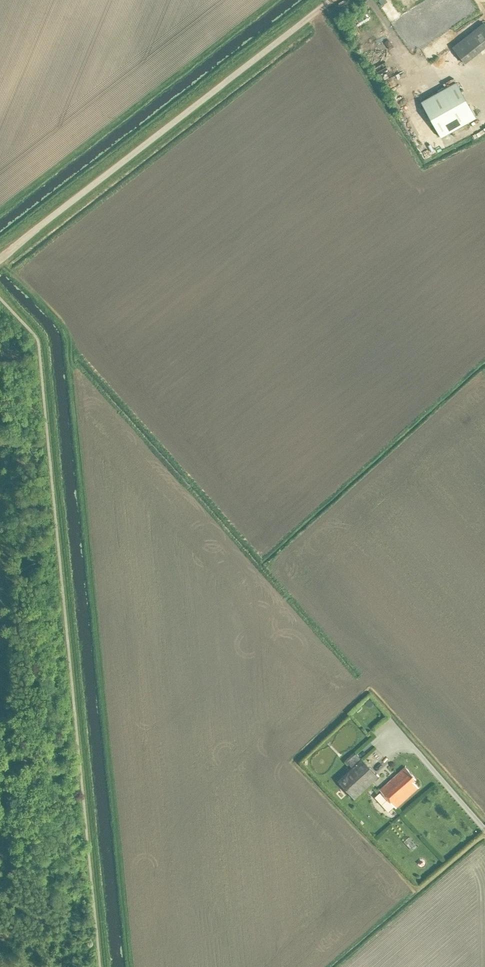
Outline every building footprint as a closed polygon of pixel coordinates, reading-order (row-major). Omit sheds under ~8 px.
[(484,48),(484,24),(484,23),(453,48),(465,64),(484,48)] [(441,138),(476,118),(457,83),(422,103),(441,138)] [(355,799),(378,777),(356,753),(347,762),(353,768),(338,781),(355,799)] [(406,767),(380,790),(396,808),(419,788),(413,781),(416,779),(406,767)]
